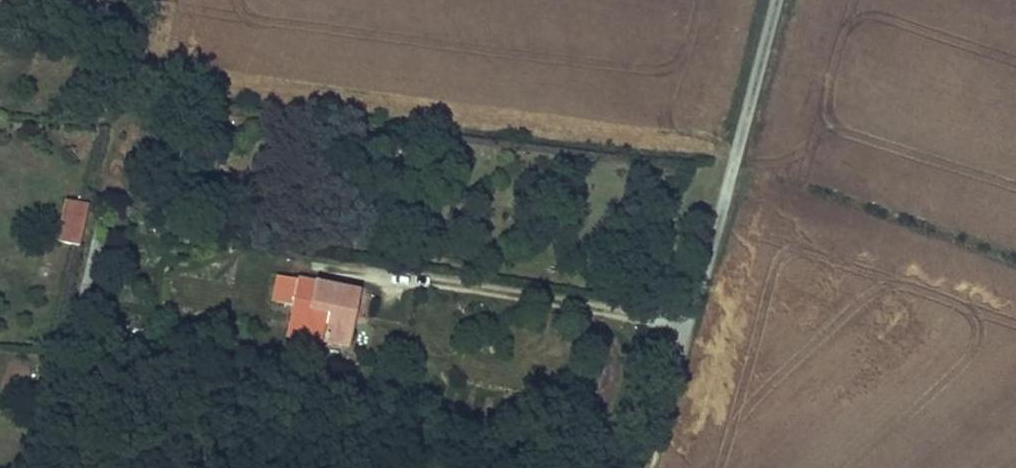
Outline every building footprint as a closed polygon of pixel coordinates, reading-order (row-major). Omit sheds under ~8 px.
[(79,191),(69,235),(94,240),(105,197),(79,191)] [(370,282),(288,264),(283,286),(301,294),(296,320),(321,326),(359,335),(370,282)] [(321,326),(296,320),(292,335),(316,341),(321,326)]
